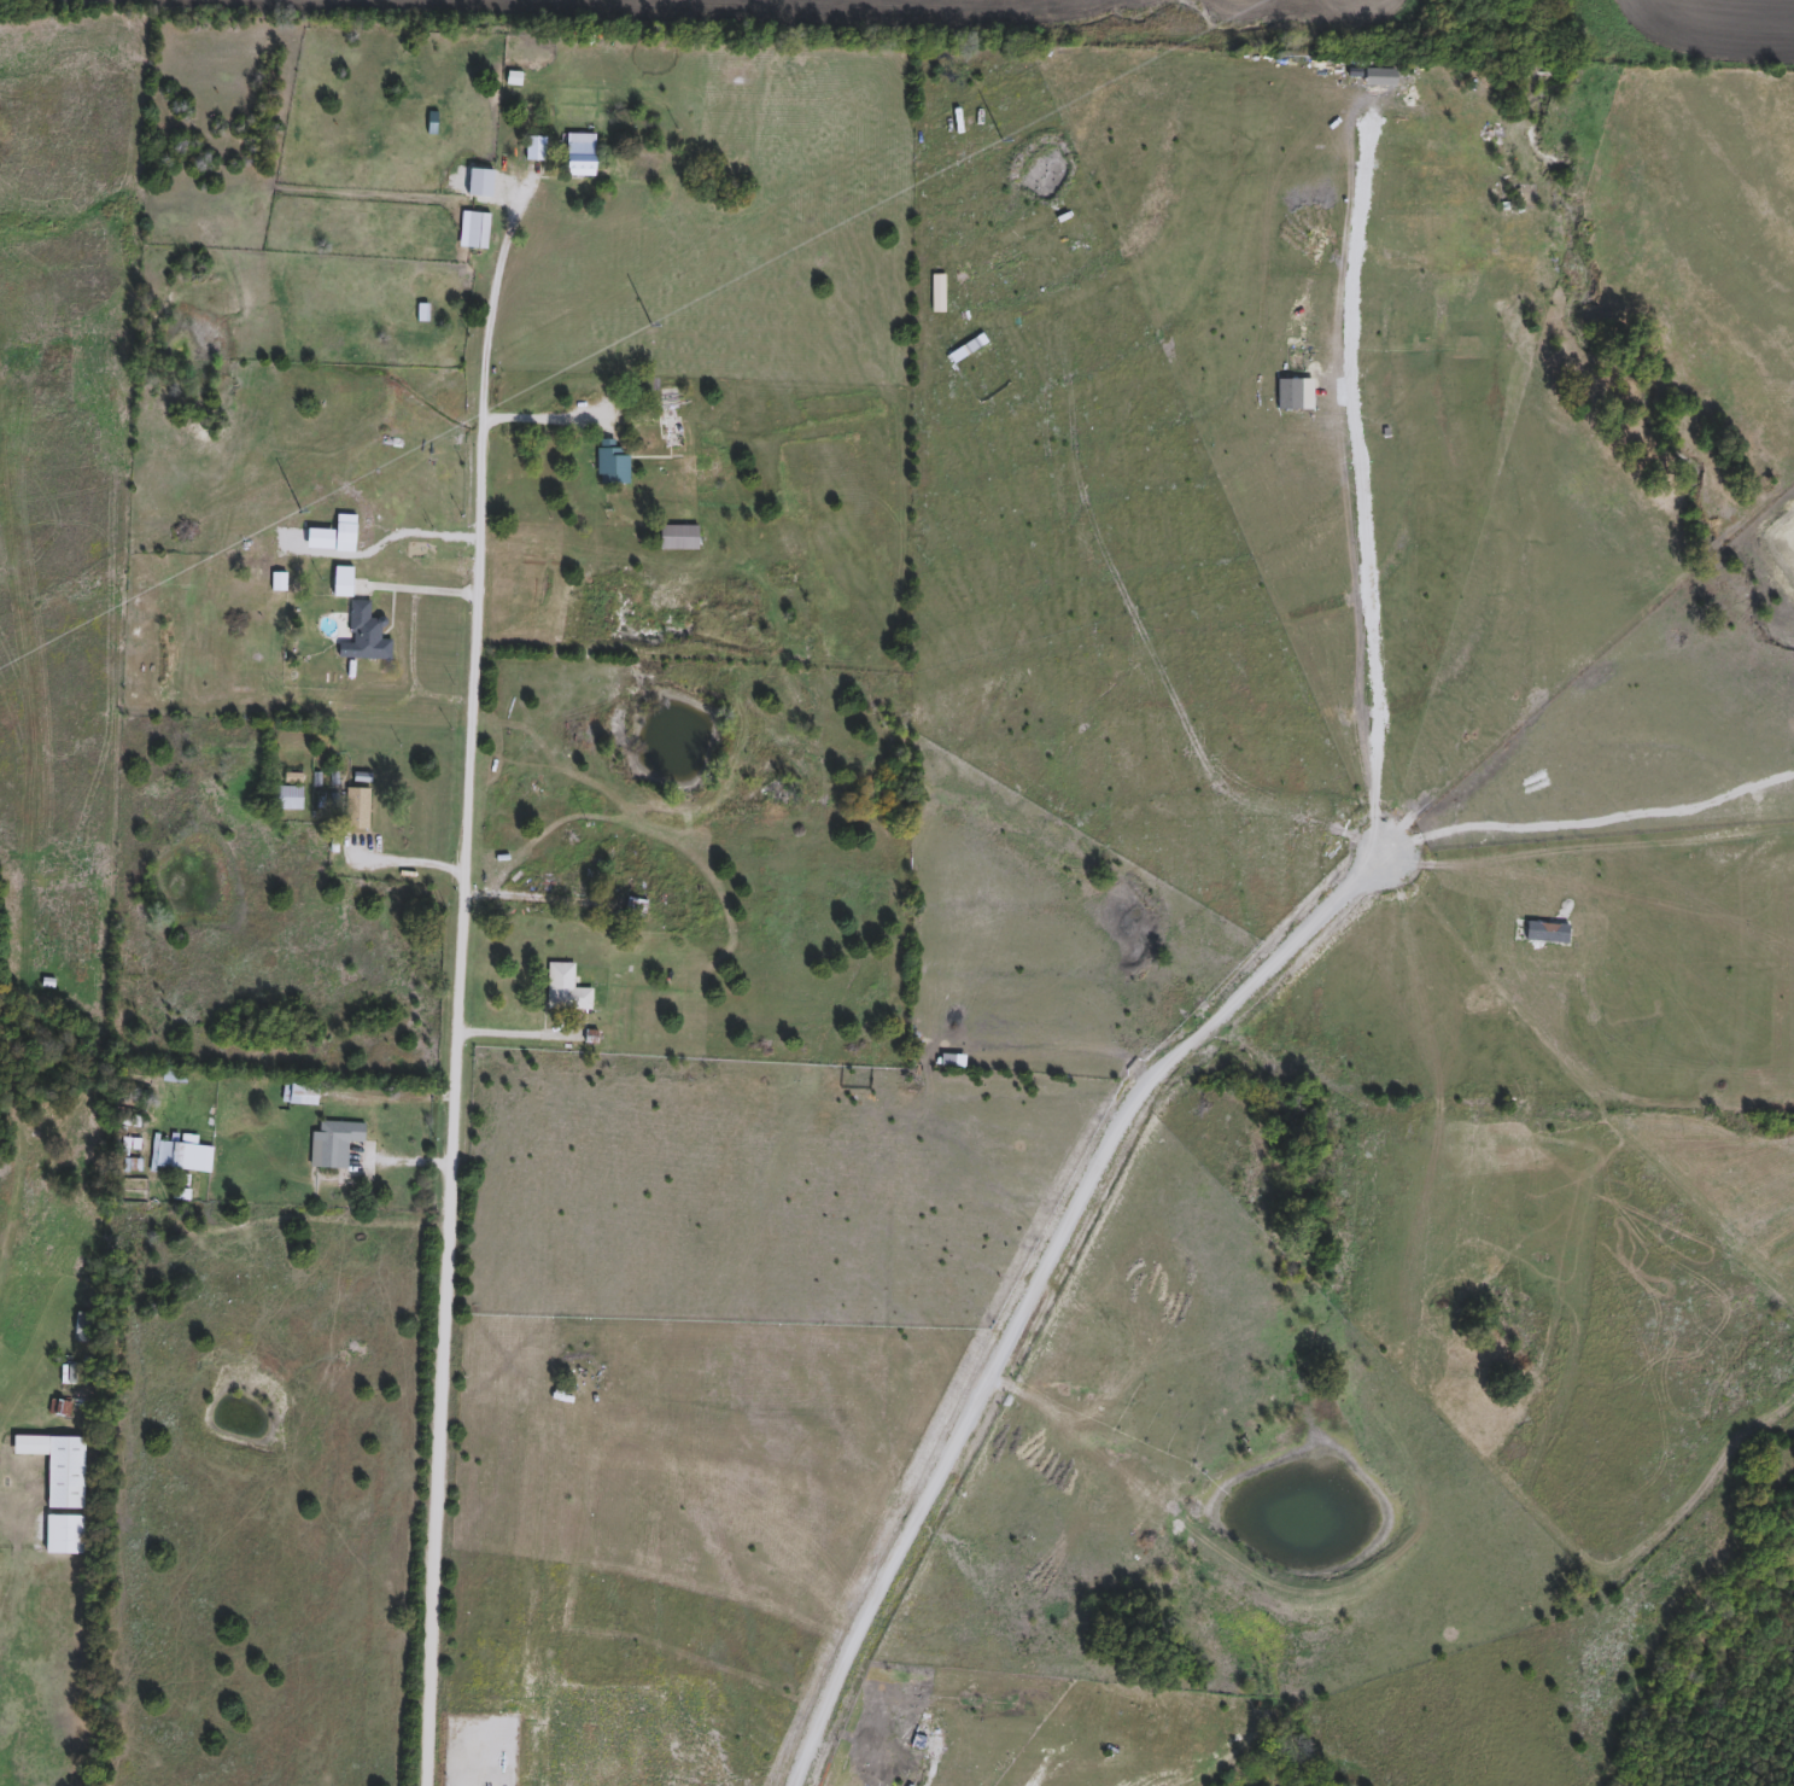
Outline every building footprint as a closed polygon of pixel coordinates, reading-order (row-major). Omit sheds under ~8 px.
[(545,162),(525,162),(526,136),(545,136),(545,162)] [(597,176),(567,176),(567,142),(597,142),(597,176)] [(489,212),(489,249),(467,249),(467,212),(489,212)] [(676,389),(676,410),(660,410),(660,389),(676,389)] [(597,483),(597,439),(616,439),(616,448),(629,448),(629,483),(597,483)] [(699,525),(699,549),(660,549),(660,525),(699,525)] [(391,660),(338,658),(339,642),(349,643),(351,600),(370,600),(369,618),(381,618),(381,640),(391,640),(391,660)] [(302,787),(302,810),(273,810),(273,787),(302,787)] [(369,789),(369,830),(345,830),(345,789),(369,789)] [(643,918),(625,916),(629,898),(647,901),(643,918)] [(592,1010),(547,1009),(548,963),(573,964),(573,988),(592,988),(592,1010)] [(319,1085),(319,1105),(282,1104),(284,1082),(319,1085)] [(364,1123),(364,1143),(347,1143),(346,1169),(310,1168),(311,1132),(319,1132),(320,1121),(364,1123)] [(210,1173),(151,1167),(153,1140),(180,1143),(181,1134),(197,1136),(195,1145),(212,1148),(210,1173)] [(90,1313),(92,1341),(76,1342),(75,1314),(90,1313)] [(83,1437),(83,1508),(48,1508),(48,1437),(83,1437)] [(83,1554),(46,1554),(46,1516),(83,1516),(83,1554)]
